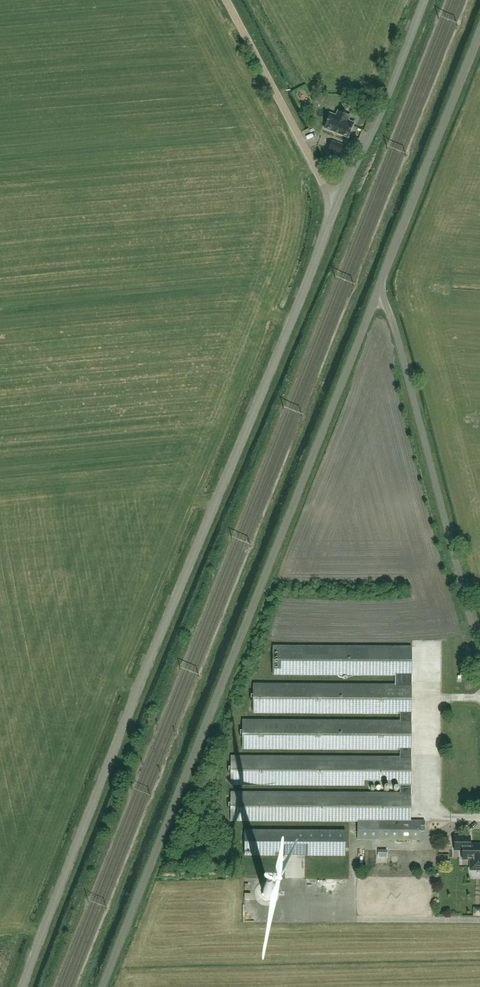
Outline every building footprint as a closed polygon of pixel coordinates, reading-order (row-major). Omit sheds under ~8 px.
[(330,114),(324,128),(348,138),(354,123),(348,121),(350,116),(338,112),(336,116),(330,114)] [(313,128),(302,130),(304,140),(315,138),(313,128)] [(321,153),(329,150),(326,142),(318,145),(321,153)] [(347,161),(351,150),(332,142),(328,153),(347,161)] [(411,821),(412,647),(273,647),(273,675),(400,675),(400,685),(254,684),(254,713),(402,713),(402,721),(243,721),(243,749),(401,749),(401,757),(231,756),(231,785),(400,786),(400,793),(231,792),(231,821),(358,822),(357,839),(420,840),(421,831),(425,831),(425,821),(411,821)] [(345,832),(245,831),(244,855),(345,856),(345,832)] [(455,836),(455,850),(463,850),(463,860),(470,860),(470,871),(479,871),(479,845),(470,845),(470,836),(455,836)]
